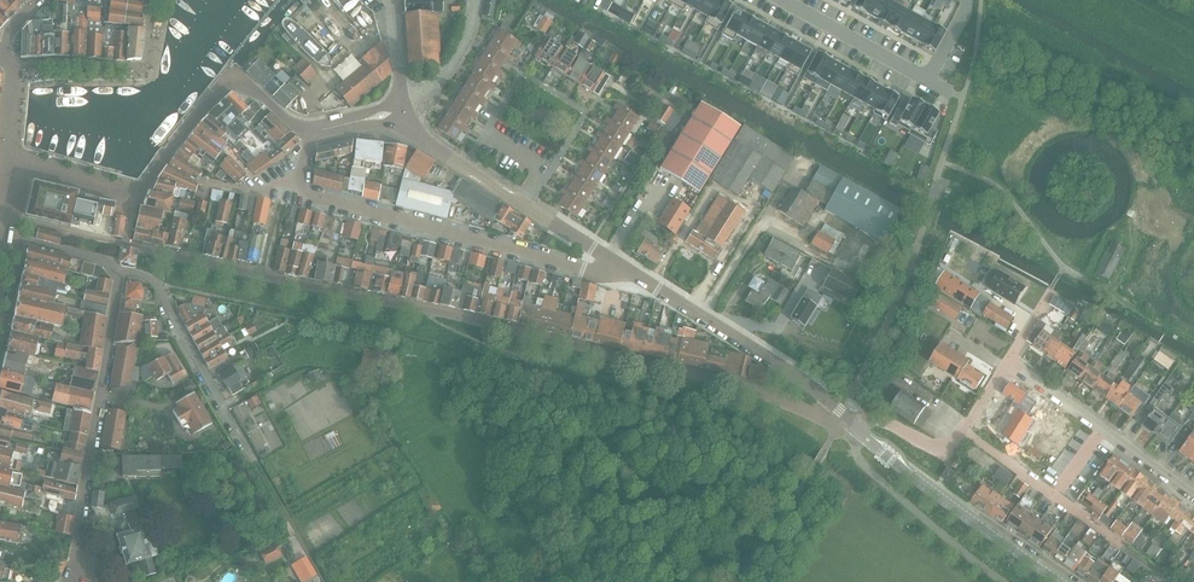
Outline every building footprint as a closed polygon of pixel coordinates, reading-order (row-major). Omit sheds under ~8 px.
[(8,21),(18,11),(6,0),(0,0),(0,13),(8,21)] [(18,11),(27,1),(26,0),(6,0),(18,11)] [(143,3),(128,0),(105,0),(104,10),(113,11),(113,13),(116,13),(116,15),(120,16),(120,13),(125,13),(126,13),(142,15),(143,3)] [(406,32),(438,31),(437,15),(440,15),(440,12),(442,12),(441,0),(404,0),(406,32)] [(484,17),(493,19),(497,0),(488,0),(484,17)] [(671,4),(683,10),(686,5),(685,5),(688,0),(673,0),(671,4)] [(685,5),(686,5),(697,12),(703,0),(688,0),(685,5)] [(697,12),(708,18),(718,0),(703,0),(697,12)] [(704,23),(717,30),(731,4),(723,0),(718,0),(708,18),(704,23)] [(853,7),(865,14),(866,13),(865,13),(873,0),(857,0),(853,7)] [(865,13),(866,13),(876,19),(877,20),(887,0),(873,0),(865,13)] [(876,19),(876,20),(888,27),(899,6),(887,0),(877,20),(876,19)] [(944,6),(948,8),(952,0),(947,0),(945,3),(944,6)] [(941,1),(936,10),(940,12),(944,6),(945,3),(941,1)] [(611,3),(607,11),(619,18),(623,9),(611,3)] [(69,33),(69,38),(71,38),(70,57),(85,58),(86,34),(87,34),(87,31),(87,30),(87,20),(87,15),(87,14),(88,5),(79,5),(75,5),(71,4),(70,14),(70,16),(69,29),(69,33)] [(87,34),(88,34),(86,58),(102,60),(102,48),(110,48),(112,26),(105,25),(105,27),(100,27),(100,23),(101,7),(88,5),(87,14),(87,15),(87,20),(87,30),(87,31),(87,34)] [(52,23),(52,6),(42,8),(37,14),(37,21),(30,22),(22,31),(20,58),(53,57),(54,32),(52,32),(52,23)] [(899,6),(888,27),(899,33),(900,32),(899,32),(910,13),(899,6)] [(623,9),(619,18),(630,24),(635,16),(623,9)] [(735,9),(721,34),(733,40),(736,35),(735,35),(746,15),(735,9)] [(140,26),(142,15),(126,13),(125,13),(120,13),(120,16),(116,15),(116,13),(113,13),(113,11),(104,10),(103,23),(123,25),(140,26)] [(543,17),(536,28),(544,32),(554,16),(546,11),(544,14),(543,17)] [(910,13),(899,32),(900,32),(911,39),(922,19),(910,13)] [(62,24),(52,23),(52,32),(54,32),(53,57),(68,57),(69,38),(69,33),(69,29),(70,16),(70,14),(62,14),(62,24)] [(746,15),(735,35),(736,35),(746,41),(757,21),(746,15)] [(922,19),(911,39),(922,45),(933,25),(922,19)] [(757,21),(746,41),(757,47),(768,27),(757,21)] [(645,24),(642,30),(650,35),(654,29),(645,24)] [(922,45),(934,52),(945,31),(933,25),(922,45)] [(113,60),(127,60),(129,37),(127,37),(128,28),(112,26),(110,48),(114,49),(113,60)] [(578,32),(572,42),(589,52),(595,42),(589,39),(588,38),(591,33),(582,27),(581,30),(579,32),(578,32)] [(757,47),(754,52),(765,58),(768,53),(778,33),(768,27),(757,47)] [(127,60),(141,60),(144,29),(128,28),(127,37),(129,37),(127,60)] [(498,29),(489,44),(508,55),(514,45),(518,48),(520,43),(498,29)] [(673,29),(668,37),(674,41),(679,32),(673,29)] [(408,67),(410,67),(440,65),(438,31),(406,32),(408,67)] [(285,33),(281,37),(289,44),(293,40),(285,33)] [(778,33),(768,53),(778,59),(789,39),(778,33)] [(562,47),(546,37),(534,55),(550,66),(562,47)] [(789,39),(778,59),(789,64),(789,65),(800,45),(789,39)] [(361,66),(334,89),(349,108),(392,72),(382,41),(362,57),(357,61),(361,66)] [(529,42),(526,47),(531,51),(535,45),(529,42)] [(489,44),(480,58),(499,69),(505,59),(509,62),(512,57),(508,55),(489,44)] [(789,64),(786,69),(798,76),(811,51),(800,45),(789,65),(789,64)] [(577,57),(562,47),(550,66),(565,75),(566,75),(577,57)] [(102,60),(113,60),(114,49),(110,48),(102,48),(102,60)] [(616,65),(621,57),(613,52),(608,60),(616,65)] [(817,52),(803,78),(815,85),(819,79),(818,79),(829,59),(830,59),(817,52)] [(590,65),(585,62),(588,58),(580,53),(577,57),(566,75),(579,83),(581,85),(593,67),(590,65)] [(471,72),(473,73),(490,83),(496,73),(500,76),(503,71),(499,69),(480,58),(471,72)] [(302,59),(291,69),(307,85),(317,74),(302,59)] [(829,59),(818,79),(819,79),(830,85),(840,65),(829,59)] [(257,60),(246,72),(264,88),(273,96),(272,97),(285,108),(295,97),(283,85),(289,79),(280,71),(274,77),(257,60)] [(830,85),(825,93),(836,99),(841,91),(852,72),(851,72),(840,65),(830,85)] [(609,77),(593,67),(581,85),(597,95),(609,77)] [(852,72),(841,91),(852,98),(863,78),(852,71),(851,72),(852,72)] [(473,73),(464,87),(482,99),(482,98),(488,89),(492,91),(495,86),(490,83),(473,73)] [(751,84),(740,78),(738,82),(742,84),(748,88),(751,84)] [(863,78),(852,98),(864,104),(875,84),(863,78)] [(875,84),(864,104),(875,110),(886,91),(885,90),(875,84)] [(330,86),(324,92),(329,98),(335,92),(330,86)] [(464,87),(455,101),(473,113),(473,112),(479,103),(484,105),(486,101),(482,98),(482,99),(464,87)] [(875,110),(874,111),(887,117),(898,97),(886,90),(885,90),(886,91),(875,110)] [(248,123),(261,109),(255,102),(251,106),(250,106),(247,108),(236,98),(237,97),(236,96),(235,97),(231,94),(224,100),(239,116),(241,118),(242,120),(243,119),(248,123)] [(772,95),(770,99),(781,105),(784,101),(772,95)] [(897,109),(889,123),(896,127),(897,124),(910,131),(924,106),(911,98),(903,113),(897,109)] [(249,130),(238,118),(239,116),(224,100),(208,115),(237,142),(249,130)] [(455,101),(446,115),(464,127),(465,126),(470,117),(475,119),(477,115),(473,112),(473,113),(455,101)] [(708,177),(710,178),(734,140),(733,139),(740,126),(700,101),(692,114),(665,158),(660,167),(699,192),(708,177)] [(629,132),(639,117),(616,103),(614,108),(617,110),(611,119),(611,120),(629,132)] [(681,117),(672,111),(663,105),(656,118),(673,129),(681,117)] [(910,131),(908,134),(929,145),(936,131),(930,128),(938,113),(924,106),(910,131)] [(261,114),(265,118),(270,113),(266,109),(261,114)] [(264,131),(267,135),(280,123),(270,113),(265,118),(258,125),(255,128),(261,134),(264,131)] [(224,136),(234,146),(238,150),(242,146),(237,142),(208,115),(201,122),(220,139),(221,138),(224,136)] [(466,133),(468,129),(469,129),(465,126),(464,127),(446,115),(437,129),(455,141),(462,131),(466,133)] [(621,146),(629,132),(611,120),(611,119),(607,117),(605,121),(609,124),(602,133),(602,134),(621,146)] [(653,121),(648,128),(656,133),(660,125),(653,121)] [(227,144),(221,138),(220,139),(201,122),(200,123),(194,130),(221,151),(227,144)] [(270,137),(277,144),(290,132),(280,123),(267,135),(264,137),(267,140),(270,137)] [(838,124),(835,129),(841,132),(844,127),(838,124)] [(710,178),(737,195),(748,177),(771,192),(793,156),(743,125),(734,140),(710,178)] [(264,144),(267,141),(268,141),(267,140),(264,137),(261,134),(255,128),(252,132),(264,144)] [(215,159),(219,162),(222,164),(227,157),(223,152),(221,151),(194,130),(188,139),(206,153),(215,160),(215,159)] [(612,160),(621,146),(602,134),(602,133),(599,131),(596,136),(600,138),(594,147),(593,148),(612,160)] [(277,144),(275,146),(278,149),(285,156),(300,142),(290,132),(277,144)] [(642,138),(638,144),(646,149),(650,143),(642,138)] [(198,154),(203,157),(206,153),(188,139),(182,147),(194,155),(197,151),(199,153),(198,154)] [(353,139),(333,143),(336,156),(351,153),(353,139)] [(383,142),(356,139),(354,160),(353,160),(350,178),(348,189),(362,193),(361,197),(378,201),(379,198),(381,186),(364,181),(366,169),(363,169),(364,161),(381,163),(383,142)] [(317,147),(315,161),(336,156),(333,143),(317,147)] [(402,169),(403,163),(406,147),(387,143),(383,162),(383,166),(402,169)] [(603,174),(612,160),(593,148),(594,147),(590,145),(587,150),(591,152),(585,162),(603,174)] [(182,147),(176,155),(195,167),(200,160),(194,155),(182,147)] [(267,153),(265,155),(272,165),(285,156),(278,149),(270,157),(267,153)] [(240,156),(244,160),(250,154),(247,150),(240,156)] [(396,203),(395,205),(447,219),(451,201),(457,202),(458,201),(479,214),(481,211),(494,219),(503,205),(461,179),(453,192),(419,183),(421,178),(423,180),(434,162),(416,151),(405,168),(403,178),(400,190),(398,190),(396,203)] [(641,158),(630,151),(624,159),(635,166),(641,158)] [(248,164),(258,175),(272,165),(265,155),(264,153),(255,159),(248,164)] [(244,160),(248,164),(255,159),(250,154),(244,160)] [(169,165),(195,182),(202,172),(195,167),(176,155),(169,165)] [(227,157),(222,164),(219,166),(236,183),(245,175),(227,157)] [(885,158),(882,164),(890,168),(893,163),(885,158)] [(594,188),(603,174),(585,162),(581,159),(578,164),(582,166),(576,176),(594,188)] [(197,185),(167,166),(159,178),(176,182),(175,186),(180,187),(186,189),(194,192),(197,185)] [(792,188),(778,211),(803,226),(818,201),(826,205),(842,178),(820,166),(804,194),(792,188)] [(919,166),(915,180),(923,182),(927,169),(919,166)] [(631,172),(623,167),(619,174),(627,179),(631,172)] [(220,170),(215,175),(221,180),(226,174),(220,170)] [(312,185),(342,192),(344,177),(314,170),(312,185)] [(585,202),(594,188),(576,176),(572,173),(569,178),(573,180),(567,190),(585,202)] [(348,189),(350,178),(344,177),(342,192),(347,193),(348,189)] [(157,180),(152,191),(173,196),(178,197),(180,187),(175,186),(176,182),(159,178),(157,180)] [(826,205),(824,210),(882,243),(900,211),(842,178),(826,205)] [(70,227),(70,224),(78,194),(34,183),(26,216),(70,227)] [(617,183),(613,189),(619,193),(623,187),(617,183)] [(379,198),(396,203),(398,190),(381,186),(379,198)] [(576,216),(585,202),(567,190),(563,188),(560,192),(564,194),(558,204),(576,216)] [(227,224),(232,203),(234,194),(229,193),(227,202),(221,200),(223,192),(212,190),(210,200),(220,202),(215,221),(227,224)] [(173,196),(152,191),(149,191),(143,206),(167,210),(170,210),(173,196)] [(95,216),(96,213),(98,200),(84,197),(84,195),(78,194),(70,224),(79,226),(79,223),(92,226),(93,225),(97,225),(98,217),(95,216)] [(249,197),(240,195),(238,210),(246,211),(249,197)] [(607,196),(603,203),(610,208),(615,201),(607,196)] [(743,212),(732,205),(717,196),(703,219),(728,235),(743,212)] [(249,197),(246,211),(248,211),(247,213),(254,215),(254,214),(258,199),(249,197)] [(672,198),(656,223),(674,235),(690,209),(672,198)] [(192,213),(194,202),(181,199),(178,209),(192,213)] [(254,215),(252,221),(261,223),(264,224),(264,222),(269,202),(258,199),(254,214),(254,215)] [(102,215),(115,218),(115,216),(117,216),(119,208),(114,207),(115,204),(98,200),(96,213),(102,214),(102,215)] [(198,200),(197,203),(194,215),(203,217),(207,202),(198,200)] [(140,205),(136,227),(169,234),(171,227),(168,226),(168,228),(160,226),(162,217),(165,218),(167,210),(143,206),(140,205)] [(294,218),(297,208),(297,207),(289,205),(286,216),(294,218)] [(521,238),(531,223),(503,205),(494,219),(511,229),(507,235),(511,236),(513,233),(521,238)] [(313,212),(300,209),(297,223),(309,226),(313,212)] [(173,217),(187,220),(188,214),(175,210),(173,217)] [(327,216),(318,213),(313,212),(309,226),(323,229),(327,216)] [(331,233),(336,217),(327,215),(327,216),(323,229),(322,231),(331,233)] [(115,218),(112,235),(112,236),(123,238),(126,218),(117,216),(115,216),(115,218)] [(167,246),(180,249),(187,221),(173,217),(171,227),(169,234),(167,246)] [(713,259),(728,235),(703,219),(696,229),(695,228),(694,230),(692,230),(685,241),(713,259)] [(362,224),(348,221),(344,235),(359,239),(362,224)] [(267,223),(264,222),(264,224),(261,223),(258,237),(250,235),(244,261),(257,264),(267,223)] [(817,232),(810,244),(827,254),(828,252),(833,255),(839,244),(844,236),(838,233),(824,225),(819,233),(817,232)] [(205,240),(202,254),(205,254),(219,258),(224,236),(215,234),(216,227),(211,226),(211,229),(207,228),(204,239),(205,240)] [(136,227),(133,240),(166,245),(167,246),(169,234),(136,227)] [(377,240),(379,229),(373,228),(371,238),(377,240)] [(59,245),(61,236),(38,229),(36,239),(59,245)] [(383,252),(387,231),(380,229),(376,250),(383,252)] [(219,258),(227,260),(234,230),(230,230),(228,237),(224,236),(219,258)] [(237,262),(238,260),(243,233),(234,230),(227,260),(237,262)] [(385,248),(391,250),(396,233),(390,231),(385,248)] [(658,240),(645,231),(641,237),(644,239),(637,251),(656,263),(664,250),(655,244),(658,240)] [(238,260),(244,261),(250,235),(243,233),(238,260)] [(402,235),(396,233),(391,250),(397,251),(398,247),(402,235)] [(544,245),(547,246),(554,237),(548,234),(541,245),(543,245),(544,245)] [(402,235),(398,247),(410,250),(413,238),(402,235)] [(790,270),(800,252),(772,238),(763,255),(774,261),(772,266),(779,271),(782,265),(790,270)] [(273,271),(285,273),(290,251),(286,249),(288,241),(281,239),(273,271)] [(432,258),(436,244),(423,240),(422,246),(420,255),(432,258)] [(292,249),(291,249),(290,251),(285,273),(297,276),(304,244),(304,245),(294,242),(292,249)] [(1112,242),(1096,273),(1109,280),(1125,249),(1112,242)] [(317,247),(304,244),(297,276),(307,278),(312,262),(315,254),(317,247)] [(419,258),(420,255),(422,246),(414,244),(411,256),(419,258)] [(25,261),(67,271),(68,272),(70,257),(28,245),(25,261)] [(454,248),(440,245),(437,258),(449,261),(450,261),(454,248)] [(122,267),(135,269),(137,253),(138,250),(123,248),(121,264),(122,267)] [(458,264),(461,250),(454,248),(450,261),(449,261),(447,271),(455,273),(456,263),(458,264)] [(859,265),(852,280),(872,291),(879,273),(878,272),(887,251),(878,248),(874,258),(869,269),(859,265)] [(472,253),(469,265),(483,268),(486,256),(472,253)] [(312,262),(307,278),(332,283),(336,266),(325,264),(327,256),(315,254),(312,262)] [(361,263),(359,271),(356,288),(368,290),(373,266),(374,258),(366,256),(365,264),(361,263)] [(336,266),(332,283),(344,285),(346,275),(349,275),(350,268),(352,260),(338,257),(336,266)] [(499,278),(502,266),(504,261),(493,258),(492,264),(489,276),(499,278)] [(65,278),(67,271),(25,261),(24,273),(65,285),(69,286),(71,280),(65,278)] [(84,261),(81,272),(93,275),(94,270),(96,265),(84,261)] [(515,274),(517,265),(507,262),(505,271),(515,274)] [(393,270),(373,266),(368,290),(386,294),(386,293),(391,277),(392,270),(393,270)] [(530,269),(524,267),(520,266),(518,276),(517,278),(527,281),(528,278),(527,278),(530,269)] [(391,277),(386,293),(399,296),(403,279),(405,269),(393,267),(393,270),(391,277)] [(358,270),(350,268),(349,275),(346,275),(344,285),(356,288),(359,271),(358,271),(358,270)] [(541,285),(544,271),(534,269),(530,282),(541,285)] [(831,269),(822,286),(851,302),(860,285),(852,280),(831,269)] [(92,277),(99,279),(100,279),(102,271),(94,270),(93,275),(92,277)] [(427,281),(423,301),(439,304),(443,289),(444,285),(446,274),(430,270),(427,281)] [(405,280),(403,279),(399,296),(410,298),(416,273),(411,271),(410,274),(407,273),(405,280)] [(410,298),(423,301),(426,288),(421,286),(423,274),(416,272),(416,273),(410,298)] [(940,280),(935,288),(969,308),(979,291),(944,272),(940,280)] [(1001,272),(990,288),(1014,304),(1025,287),(1001,272)] [(24,273),(21,286),(56,294),(58,287),(64,289),(65,285),(24,273)] [(761,309),(769,297),(779,304),(788,291),(774,282),(772,285),(767,282),(765,285),(762,284),(763,282),(754,277),(747,287),(751,289),(745,299),(761,309)] [(112,281),(100,279),(99,279),(96,292),(109,295),(112,281)] [(580,288),(582,282),(573,279),(571,286),(580,288)] [(596,284),(585,281),(582,295),(592,297),(596,284)] [(126,283),(124,298),(137,300),(138,299),(142,299),(144,290),(140,285),(126,283)] [(483,285),(476,313),(491,316),(496,295),(488,293),(490,286),(483,285)] [(21,286),(19,297),(61,306),(62,303),(55,301),(56,294),(21,286)] [(498,288),(496,295),(491,316),(504,320),(509,298),(502,297),(504,289),(498,288)] [(439,304),(457,308),(461,293),(443,289),(439,304)] [(808,289),(789,319),(803,327),(807,321),(811,324),(817,315),(812,312),(821,297),(808,289)] [(96,292),(86,290),(85,292),(84,301),(107,307),(109,295),(96,292)] [(511,291),(509,298),(504,320),(518,323),(523,302),(522,302),(516,300),(518,293),(511,291)] [(940,293),(933,305),(947,315),(955,303),(940,293)] [(460,294),(457,308),(474,312),(477,298),(460,294)] [(641,306),(643,297),(632,294),(630,303),(641,306)] [(541,306),(536,305),(531,327),(543,330),(551,297),(544,295),(541,306)] [(192,296),(190,304),(198,306),(203,307),(205,299),(192,296)] [(524,296),(524,297),(522,302),(523,302),(518,323),(531,327),(536,305),(535,305),(529,304),(531,297),(524,296)] [(1068,316),(1069,317),(1076,308),(1055,296),(1050,304),(1069,315),(1068,316)] [(19,297),(14,317),(53,325),(62,327),(65,313),(69,314),(69,315),(84,319),(81,343),(102,347),(107,317),(105,317),(85,313),(85,312),(79,310),(61,306),(19,297)] [(557,298),(551,297),(543,330),(557,333),(562,311),(555,310),(557,298)] [(135,313),(137,300),(124,298),(122,298),(119,313),(142,316),(142,314),(135,313)] [(105,317),(107,307),(84,301),(82,300),(79,310),(85,312),(85,313),(105,317)] [(655,300),(655,301),(652,309),(660,311),(661,304),(655,300)] [(991,300),(985,311),(1009,327),(1017,315),(991,300)] [(190,304),(176,301),(177,308),(185,325),(200,316),(198,306),(190,304)] [(583,305),(577,304),(574,314),(575,315),(569,336),(582,339),(587,318),(580,316),(583,305)] [(200,316),(185,325),(194,341),(222,327),(217,318),(208,322),(203,314),(205,307),(203,307),(198,306),(200,316)] [(1081,311),(1076,308),(1069,317),(1074,320),(1081,311)] [(574,314),(562,311),(557,333),(569,336),(575,315),(574,314)] [(141,320),(142,316),(119,313),(114,344),(119,343),(137,342),(138,338),(141,320)] [(14,317),(11,331),(45,339),(62,343),(63,338),(50,336),(53,325),(14,317)] [(625,323),(606,319),(599,317),(598,320),(587,318),(582,339),(605,345),(620,348),(624,331),(625,323)] [(1101,319),(1095,328),(1099,330),(1108,335),(1113,327),(1101,319)] [(144,320),(141,320),(138,338),(145,338),(156,337),(156,321),(144,321),(144,320)] [(1033,345),(1043,353),(1060,330),(1056,328),(1054,330),(1040,320),(1027,340),(1033,345)] [(620,348),(631,351),(638,323),(634,322),(632,333),(624,331),(620,348)] [(256,331),(253,326),(252,323),(244,327),(246,330),(249,335),(256,331)] [(631,351),(642,353),(648,328),(641,326),(642,324),(638,323),(631,351)] [(228,334),(224,326),(222,327),(194,341),(199,351),(228,336),(227,335),(228,334)] [(676,339),(670,337),(665,358),(677,361),(686,363),(691,340),(693,340),(696,331),(682,327),(682,330),(679,329),(676,339)] [(1087,338),(1080,347),(1084,350),(1099,330),(1095,328),(1094,327),(1087,337),(1087,338)] [(642,353),(654,356),(660,329),(656,328),(655,330),(648,328),(642,353)] [(660,329),(654,356),(665,358),(670,337),(671,331),(660,329)] [(1043,353),(1054,361),(1065,345),(1059,340),(1064,333),(1060,330),(1043,353)] [(11,331),(7,351),(34,358),(38,344),(43,346),(45,339),(11,331)] [(1116,339),(1125,345),(1131,335),(1127,332),(1125,334),(1122,331),(1116,339)] [(1065,369),(1080,347),(1087,338),(1087,337),(1083,335),(1078,343),(1072,350),(1065,345),(1054,361),(1065,369)] [(228,336),(199,351),(209,368),(227,358),(221,346),(230,341),(228,336)] [(691,340),(686,363),(725,373),(727,360),(726,360),(706,355),(709,344),(693,340),(691,340)] [(111,387),(129,384),(136,351),(137,342),(119,343),(111,387)] [(255,343),(244,349),(249,358),(260,352),(255,343)] [(941,343),(929,361),(931,362),(958,379),(976,390),(984,377),(966,366),(969,361),(941,343)] [(99,372),(102,350),(66,344),(63,357),(87,362),(85,369),(85,370),(99,372)] [(1121,351),(1111,365),(1117,369),(1131,350),(1127,347),(1124,352),(1121,351)] [(1099,354),(1092,349),(1089,353),(1096,359),(1099,354)] [(7,352),(2,371),(24,376),(27,363),(38,365),(39,359),(7,352)] [(142,368),(141,373),(145,381),(154,375),(157,380),(167,374),(173,383),(184,375),(186,375),(180,366),(181,365),(173,352),(171,353),(164,358),(164,357),(142,368)] [(1173,360),(1159,352),(1155,358),(1170,368),(1173,363),(1173,360)] [(1139,353),(1123,376),(1129,380),(1145,358),(1139,353)] [(1067,370),(1080,380),(1090,366),(1086,363),(1089,358),(1084,355),(1081,359),(1077,357),(1067,370)] [(239,382),(247,378),(239,364),(232,368),(233,369),(220,375),(227,388),(228,388),(232,396),(243,390),(239,382)] [(767,383),(771,369),(750,364),(746,378),(767,383)] [(1080,380),(1093,389),(1103,375),(1099,372),(1102,368),(1096,364),(1093,368),(1090,366),(1080,380)] [(69,387),(94,393),(99,372),(85,370),(85,369),(74,367),(69,387)] [(308,373),(312,384),(322,381),(319,369),(308,373)] [(894,385),(901,375),(893,370),(887,381),(894,385)] [(24,376),(2,371),(0,379),(0,388),(35,397),(36,392),(30,390),(31,386),(23,384),(25,377),(24,376)] [(1093,389),(1106,398),(1116,385),(1111,382),(1115,377),(1110,373),(1106,378),(1103,375),(1093,389)] [(94,393),(69,387),(44,381),(43,384),(46,385),(45,388),(54,391),(52,402),(67,405),(90,410),(94,393)] [(188,381),(182,385),(186,393),(193,389),(188,381)] [(1017,410),(1021,412),(1031,396),(1009,382),(1001,394),(1014,401),(1012,404),(1018,408),(1017,410)] [(1106,398),(1119,408),(1129,394),(1124,391),(1128,386),(1125,384),(1122,382),(1119,387),(1116,385),(1106,398)] [(1165,382),(1153,399),(1159,403),(1167,393),(1170,395),(1175,389),(1165,382)] [(921,429),(933,412),(895,385),(883,402),(921,429)] [(7,412),(29,418),(32,406),(36,407),(35,411),(50,414),(52,405),(37,402),(0,392),(0,409),(7,412)] [(1131,417),(1145,399),(1135,392),(1131,396),(1129,394),(1119,408),(1131,417)] [(194,393),(176,403),(176,404),(178,402),(181,406),(173,411),(182,427),(190,422),(196,432),(193,433),(194,434),(212,424),(194,393)] [(257,395),(247,400),(251,409),(262,404),(257,395)] [(31,433),(34,423),(22,420),(6,416),(7,412),(0,409),(0,425),(31,433)] [(102,448),(119,451),(126,412),(109,409),(102,448)] [(1154,434),(1157,435),(1168,419),(1156,410),(1156,409),(1153,413),(1144,425),(1155,432),(1154,434)] [(72,422),(71,432),(87,436),(91,414),(75,411),(72,422)] [(1173,413),(1157,435),(1169,445),(1184,425),(1179,421),(1180,419),(1173,413)] [(1044,420),(1031,439),(1044,448),(1047,442),(1058,449),(1074,427),(1058,417),(1052,425),(1044,420)] [(10,439),(11,435),(30,440),(32,433),(31,433),(0,425),(0,436),(10,439)] [(71,432),(69,442),(85,446),(87,436),(71,432)] [(1193,453),(1193,432),(1179,452),(1189,459),(1193,453)] [(22,454),(27,455),(29,446),(16,443),(16,446),(9,444),(10,439),(0,436),(0,448),(22,454)] [(62,440),(62,441),(59,450),(62,451),(63,449),(84,454),(85,446),(69,442),(62,440)] [(227,440),(222,445),(227,450),(231,445),(227,440)] [(13,470),(19,471),(22,462),(20,462),(22,454),(0,448),(0,467),(13,470)] [(62,451),(59,461),(80,466),(84,454),(63,449),(62,451)] [(181,455),(122,456),(122,476),(160,475),(160,467),(182,467),(181,455)] [(1114,455),(1099,475),(1110,483),(1125,462),(1114,455)] [(59,461),(57,460),(56,463),(49,461),(46,472),(45,477),(53,479),(77,485),(80,466),(59,461)] [(1110,483),(1121,491),(1136,470),(1125,462),(1110,483)] [(1013,475),(1001,466),(993,477),(1006,486),(1013,475)] [(9,469),(0,467),(0,485),(26,491),(27,485),(25,484),(20,482),(22,475),(12,472),(13,470),(9,469)] [(948,468),(942,477),(949,482),(955,473),(948,468)] [(1121,491),(1132,499),(1146,478),(1136,470),(1121,491)] [(981,486),(971,502),(990,514),(1001,498),(990,491),(995,484),(985,478),(980,485),(981,486)] [(1143,507),(1157,486),(1146,478),(1132,499),(1143,507)] [(44,481),(43,489),(44,489),(43,493),(59,497),(59,514),(75,516),(75,501),(76,489),(44,481)] [(1021,498),(1029,486),(1022,482),(1014,493),(1021,498)] [(22,508),(24,496),(26,491),(0,485),(0,504),(22,508)] [(44,489),(43,489),(27,485),(26,491),(24,496),(41,500),(43,493),(44,489)] [(106,487),(95,485),(91,508),(103,510),(106,487)] [(1153,515),(1168,494),(1157,486),(1143,507),(1153,515)] [(1078,502),(1090,510),(1098,499),(1085,490),(1078,502)] [(1005,524),(1016,532),(1031,510),(1037,502),(1025,494),(1020,503),(1019,502),(1005,524)] [(1168,494),(1153,515),(1164,522),(1169,516),(1179,502),(1168,494)] [(150,558),(158,555),(152,537),(146,539),(140,520),(138,521),(135,509),(136,509),(132,497),(110,504),(116,522),(113,523),(126,565),(139,561),(144,577),(155,573),(150,558)] [(433,498),(427,502),(434,513),(440,509),(433,498)] [(990,514),(1003,523),(1014,506),(1004,499),(1004,500),(1001,498),(990,514)] [(1098,499),(1090,510),(1094,513),(1092,515),(1099,520),(1107,509),(1097,502),(1098,499)] [(1115,500),(1100,520),(1108,526),(1112,520),(1108,517),(1119,503),(1115,500)] [(1175,530),(1190,510),(1179,502),(1169,516),(1176,521),(1171,527),(1175,530)] [(1043,517),(1031,510),(1016,532),(1028,540),(1043,517)] [(1040,547),(1054,525),(1060,517),(1049,510),(1043,518),(1043,517),(1028,540),(1040,547)] [(1175,530),(1179,533),(1184,527),(1191,532),(1193,527),(1193,513),(1190,510),(1175,530)] [(1067,520),(1070,516),(1065,513),(1063,517),(1061,520),(1065,522),(1067,520)] [(75,516),(59,514),(55,533),(71,535),(75,516)] [(1117,519),(1110,528),(1122,536),(1128,527),(1117,519)] [(1080,539),(1089,527),(1079,520),(1070,531),(1080,539)] [(18,544),(21,533),(24,533),(25,527),(2,523),(0,523),(0,541),(18,544)] [(1131,525),(1123,537),(1129,541),(1132,544),(1138,536),(1141,532),(1131,525)] [(1091,529),(1082,541),(1091,548),(1095,543),(1096,542),(1099,538),(1100,536),(1091,529)] [(450,532),(442,542),(446,544),(451,543),(452,544),(457,538),(450,532)] [(1042,549),(1053,556),(1065,539),(1054,532),(1052,535),(1042,549)] [(1138,536),(1132,544),(1141,550),(1147,542),(1138,536)] [(1053,556),(1064,564),(1076,546),(1065,539),(1053,556)] [(1087,554),(1079,549),(1083,544),(1079,542),(1076,546),(1064,564),(1075,572),(1087,554)] [(1154,559),(1161,549),(1154,543),(1146,553),(1154,559)] [(260,552),(266,563),(281,555),(275,545),(260,552)] [(1111,546),(1103,557),(1112,563),(1119,552),(1111,546)] [(1164,563),(1169,555),(1163,551),(1157,559),(1164,563)] [(1087,555),(1087,554),(1075,572),(1085,579),(1094,566),(1097,562),(1097,561),(1087,555)] [(306,556),(296,561),(307,579),(317,573),(306,556)] [(1126,556),(1121,562),(1126,565),(1130,558),(1126,556)] [(59,581),(67,561),(56,558),(48,578),(59,581)] [(1090,581),(1099,581),(1109,567),(1098,560),(1097,561),(1097,562),(1094,566),(1085,579),(1090,581)] [(1180,567),(1174,563),(1169,570),(1175,575),(1180,567)] [(1193,581),(1193,566),(1183,581),(1193,581)] [(1109,567),(1099,581),(1114,581),(1115,581),(1120,574),(1109,567)] [(8,581),(10,570),(5,569),(0,568),(0,579),(8,581)]
